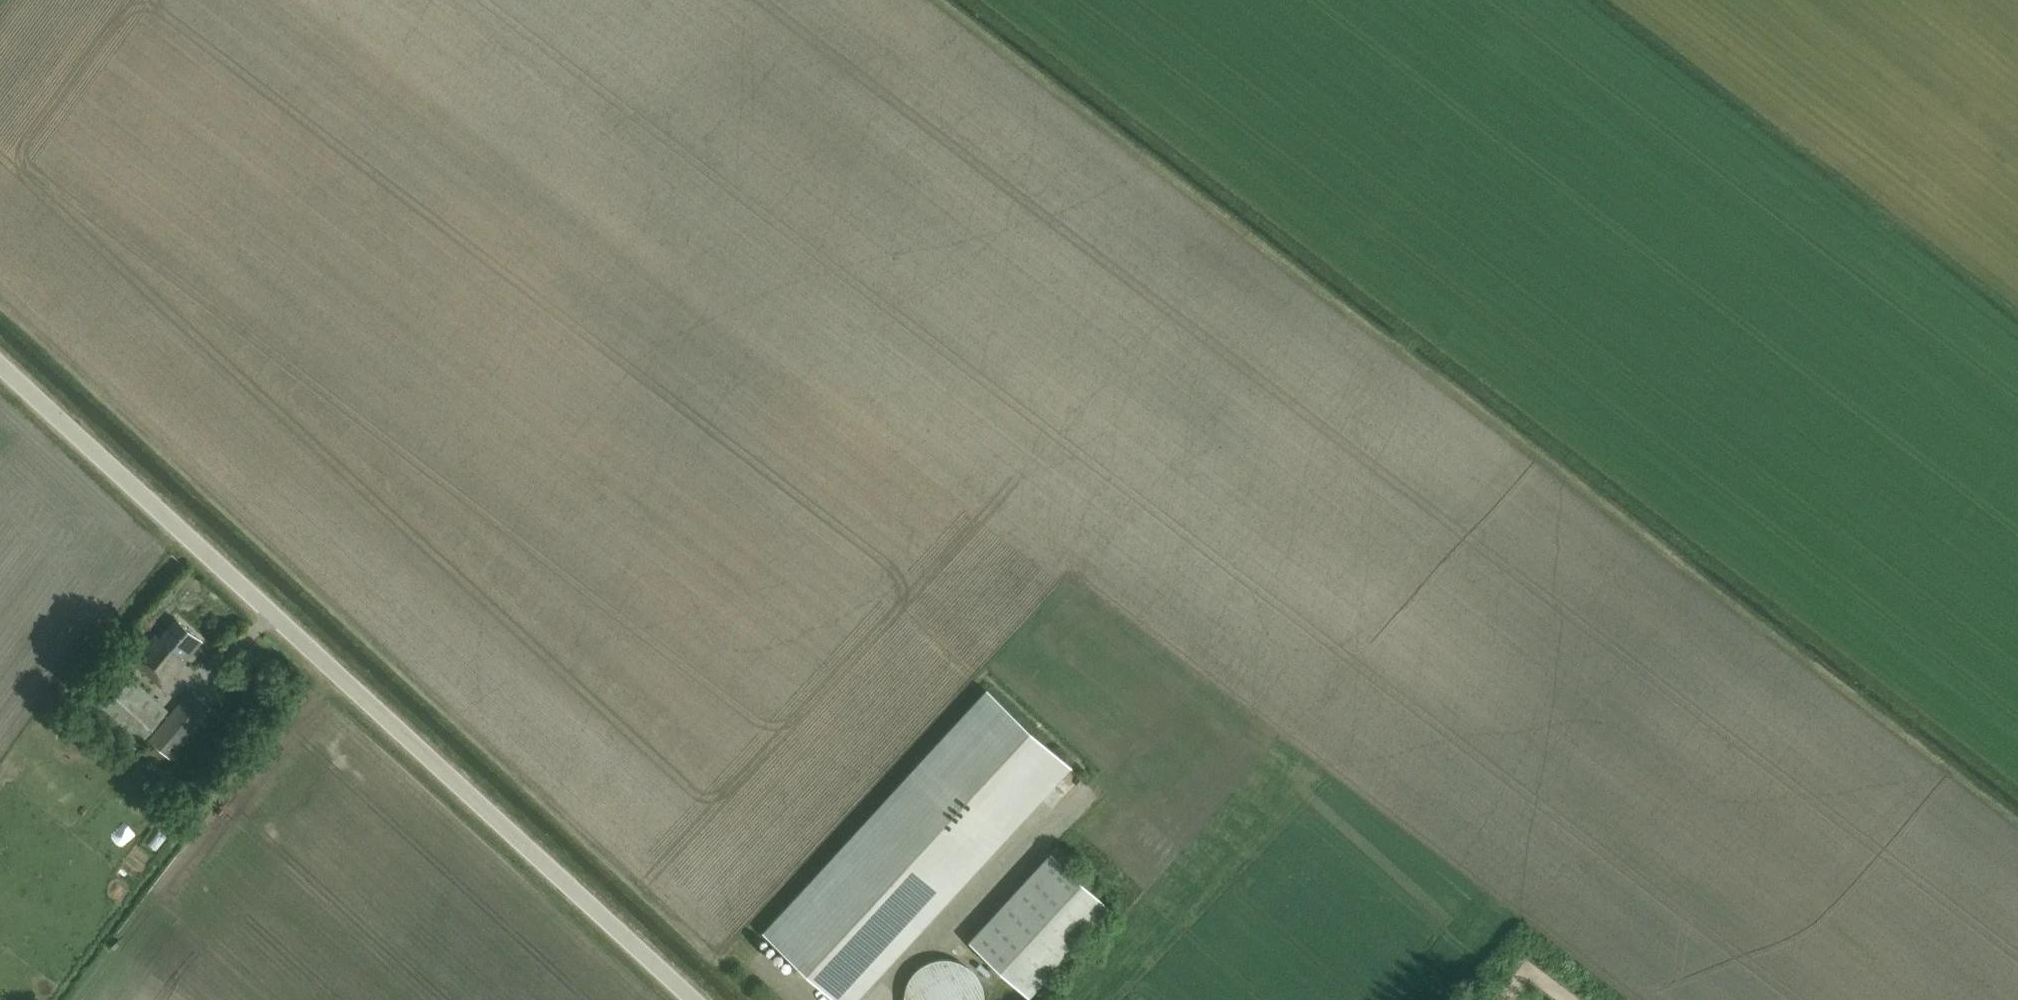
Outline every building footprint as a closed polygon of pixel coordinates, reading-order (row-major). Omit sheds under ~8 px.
[(203,640),(177,617),(153,646),(148,642),(133,659),(163,686),(203,640)] [(117,666),(85,703),(135,746),(167,708),(117,666)] [(190,690),(149,738),(170,756),(211,709),(190,690)] [(762,931),(837,999),(855,999),(1069,767),(985,690),(762,931)] [(1059,810),(1089,779),(1077,766),(1046,797),(1059,810)] [(1027,996),(1110,906),(1051,852),(968,941),(1027,996)] [(923,963),(915,968),(909,976),(905,984),(903,994),(903,999),(983,999),(983,994),(980,983),(975,973),(966,965),(956,960),(945,957),(933,958),(923,963)]
